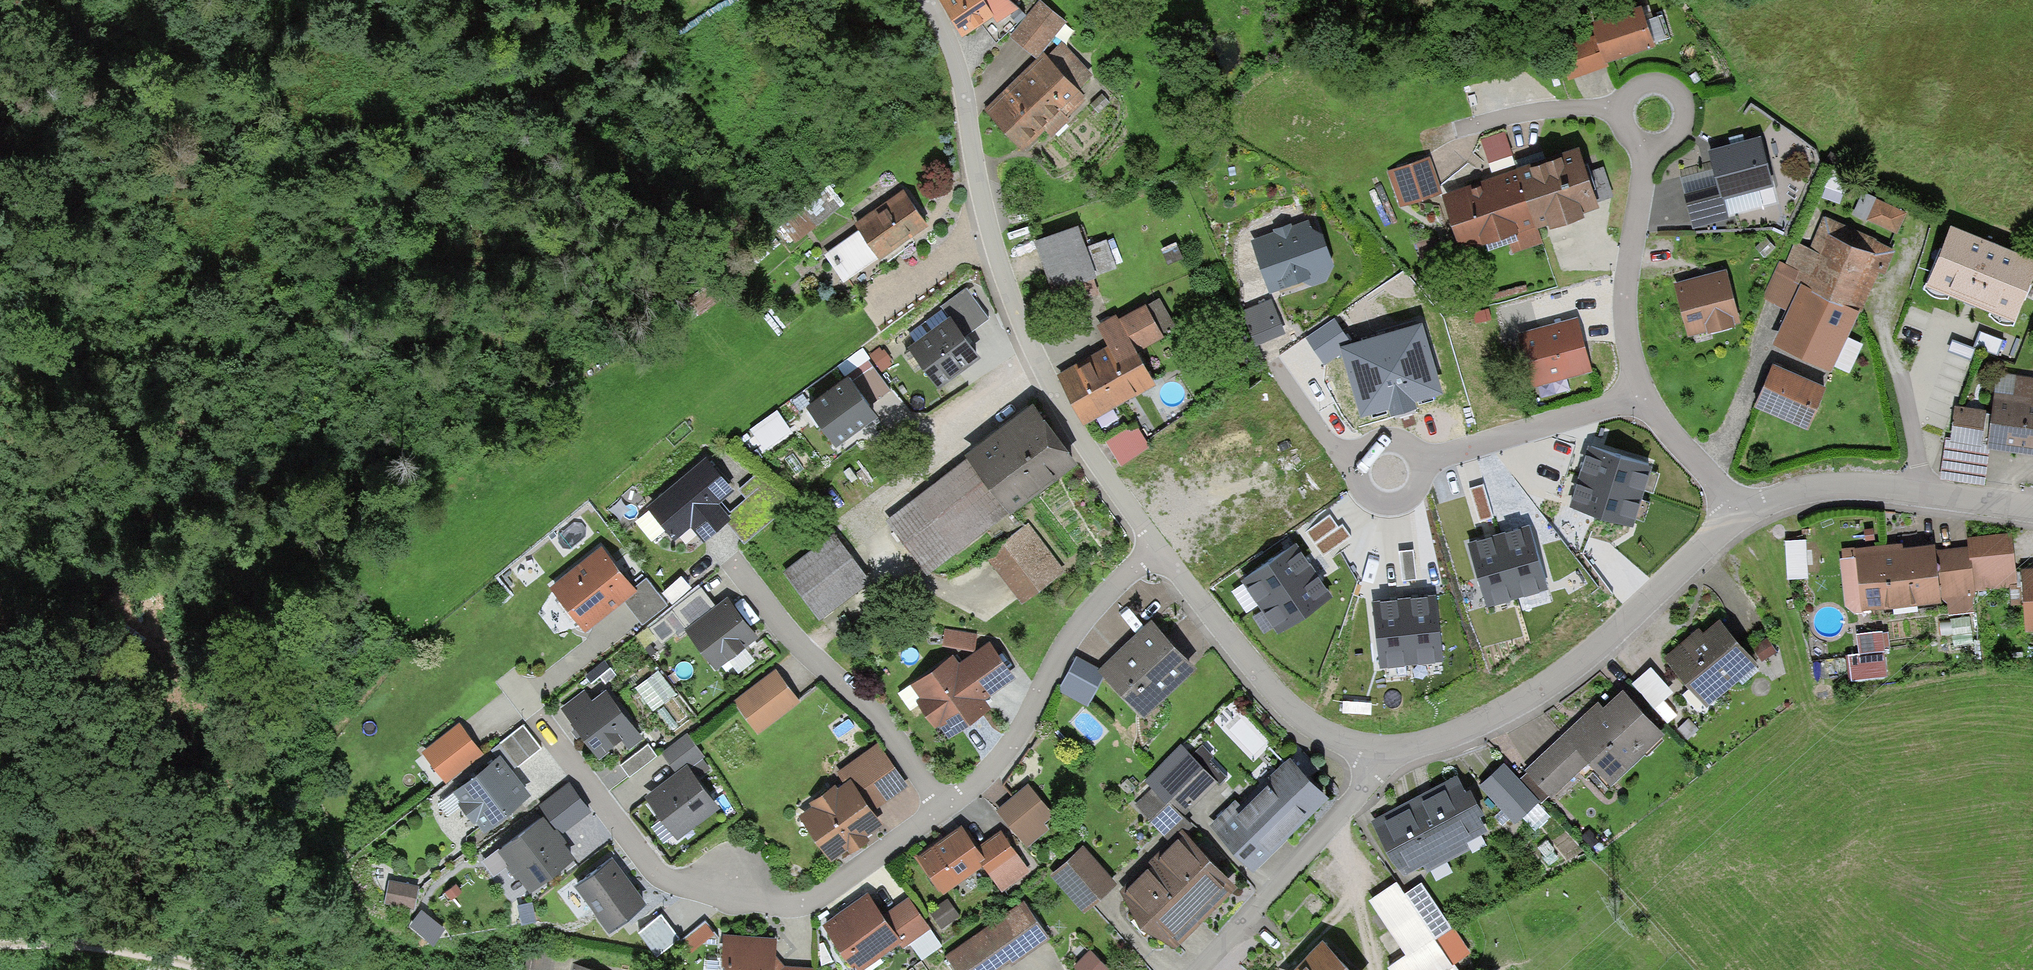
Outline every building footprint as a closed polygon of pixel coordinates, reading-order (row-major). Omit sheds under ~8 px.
[(959,24),(980,9),(987,3),(985,0),(942,0),(959,24)] [(987,3),(980,9),(995,31),(1017,10),(1008,0),(985,0),(987,3)] [(1027,5),(1050,26),(1061,14),(1046,0),(1031,0),(1027,5)] [(1032,46),(1050,26),(1027,5),(1009,25),(1032,46)] [(1607,61),(1655,46),(1647,22),(1642,7),(1595,22),(1607,61)] [(1667,15),(1647,22),(1655,46),(1675,39),(1667,15)] [(1059,35),(1029,63),(1062,97),(1076,83),(1073,81),(1084,71),(1068,54),(1073,49),(1059,35)] [(1575,74),(1608,64),(1599,36),(1566,47),(1575,74)] [(1017,139),(1062,97),(1029,63),(985,105),(1017,139)] [(1114,94),(1104,84),(1090,99),(1100,109),(1114,94)] [(1505,131),(1481,139),(1488,160),(1512,152),(1505,131)] [(1759,137),(1711,150),(1722,189),(1723,194),(1771,182),(1759,137)] [(1577,151),(1518,172),(1536,221),(1594,200),(1577,151)] [(1427,159),(1392,170),(1403,204),(1438,193),(1427,159)] [(1449,205),(1463,245),(1509,229),(1516,250),(1543,240),(1536,221),(1518,172),(1446,198),(1449,205)] [(798,201),(814,218),(840,194),(825,177),(798,201)] [(1906,202),(1861,183),(1851,207),(1896,226),(1906,202)] [(1723,194),(1722,189),(1689,198),(1697,228),(1730,219),(1723,194)] [(925,223),(903,191),(853,225),(857,230),(825,253),(844,279),(925,223)] [(1807,239),(1796,260),(1810,267),(1850,287),(1865,257),(1880,264),(1890,243),(1827,212),(1812,242),(1807,239)] [(1311,221),(1256,240),(1272,287),(1327,269),(1311,221)] [(1074,225),(1037,240),(1057,288),(1094,274),(1074,225)] [(1973,258),(1919,239),(1902,284),(1956,304),(1962,288),(1969,269),(1973,258)] [(1178,241),(1162,248),(1168,261),(1183,255),(1178,241)] [(1765,287),(1794,301),(1810,267),(1796,260),(1782,253),(1765,287)] [(1850,287),(1810,267),(1794,301),(1778,333),(1824,355),(1851,301),(1844,298),(1850,287)] [(1993,278),(1969,269),(1962,288),(1986,297),(1993,278)] [(1725,271),(1677,282),(1688,330),(1736,319),(1725,271)] [(986,317),(962,286),(936,306),(945,317),(960,337),(986,317)] [(1284,334),(1271,301),(1242,313),(1255,345),(1284,334)] [(1110,340),(1060,368),(1083,410),(1150,373),(1131,339),(1154,327),(1140,303),(1113,317),(1109,310),(1097,317),(1110,340)] [(960,337),(945,317),(906,347),(934,383),(973,353),(960,337)] [(1351,342),(1336,320),(1310,338),(1326,360),(1351,342)] [(1578,321),(1521,338),(1525,350),(1518,353),(1524,374),(1529,372),(1533,385),(1592,368),(1578,321)] [(1421,327),(1345,348),(1362,409),(1438,389),(1421,327)] [(1828,385),(1775,361),(1758,400),(1811,423),(1828,385)] [(888,394),(869,367),(852,379),(871,406),(888,394)] [(852,379),(845,369),(805,397),(832,434),(871,406),(852,379)] [(2032,447),(2032,399),(1998,394),(1991,440),(2001,442),(2001,446),(2027,450),(2028,446),(2032,447)] [(973,448),(1009,498),(1071,453),(1034,404),(973,448)] [(786,420),(778,407),(752,423),(760,436),(786,420)] [(1955,407),(1952,438),(1982,442),(1986,411),(1955,407)] [(1146,439),(1131,417),(1105,435),(1121,457),(1146,439)] [(1978,480),(1982,442),(1952,438),(1947,477),(1978,480)] [(1589,447),(1581,474),(1641,493),(1649,466),(1589,447)] [(1009,498),(973,448),(887,511),(924,561),(1009,498)] [(704,458),(648,502),(676,539),(694,525),(703,537),(727,518),(729,517),(726,513),(718,503),(731,492),(704,458)] [(729,517),(727,518),(744,540),(796,499),(756,473),(739,487),(746,497),(726,513),(729,517)] [(1581,474),(1572,501),(1632,520),(1641,493),(1581,474)] [(1307,534),(1326,559),(1354,538),(1335,513),(1307,534)] [(1054,563),(1021,520),(986,546),(1019,590),(1054,563)] [(1526,525),(1499,534),(1519,593),(1546,584),(1526,525)] [(1940,585),(2011,579),(2006,527),(1965,530),(1966,544),(1937,546),(1940,585)] [(866,571),(833,528),(783,566),(816,609),(866,571)] [(1806,528),(1783,529),(1786,571),(1809,570),(1806,528)] [(1499,534),(1472,543),(1492,602),(1519,593),(1499,534)] [(1865,596),(1928,592),(1924,541),(1861,546),(1865,596)] [(1243,580),(1259,604),(1312,568),(1295,545),(1243,580)] [(621,595),(634,585),(602,546),(553,585),(585,624),(621,595)] [(1259,604),(1276,627),(1327,592),(1312,568),(1259,604)] [(634,585),(621,595),(643,623),(669,602),(647,574),(634,585)] [(666,591),(673,601),(691,588),(684,578),(666,591)] [(1433,595),(1405,598),(1412,661),(1441,657),(1433,595)] [(750,634),(720,597),(680,630),(711,667),(750,634)] [(1405,598),(1376,602),(1384,664),(1412,661),(1405,598)] [(1750,651),(1715,614),(1700,628),(1695,623),(1664,652),(1689,680),(1698,672),(1714,689),(1733,671),(1730,669),(1750,651)] [(1860,644),(1852,644),(1855,668),(1886,665),(1881,620),(1857,623),(1860,644)] [(972,625),(945,622),(943,636),(970,640),(972,625)] [(1189,663),(1150,626),(1104,674),(1144,711),(1189,663)] [(1776,643),(1767,628),(1752,637),(1761,652),(1776,643)] [(649,650),(661,641),(652,631),(641,641),(649,650)] [(959,659),(980,685),(1005,666),(984,640),(959,659)] [(980,685),(959,659),(951,648),(916,675),(927,689),(917,696),(932,715),(937,711),(947,723),(986,694),(980,685)] [(1080,658),(1063,688),(1086,700),(1104,669),(1080,658)] [(618,672),(608,660),(590,674),(599,686),(618,672)] [(1658,707),(1677,690),(1654,665),(1635,682),(1658,707)] [(794,697),(768,666),(725,702),(751,733),(794,697)] [(676,691),(660,670),(639,686),(655,707),(676,691)] [(1620,688),(1572,729),(1583,742),(1606,769),(1654,727),(1620,688)] [(643,738),(608,692),(591,704),(585,696),(564,711),(597,756),(622,738),(629,748),(643,738)] [(484,753),(461,723),(426,750),(449,780),(484,753)] [(1569,754),(1583,742),(1572,729),(1567,724),(1526,759),(1548,784),(1575,761),(1569,754)] [(541,750),(522,726),(498,744),(517,769),(541,750)] [(664,752),(681,774),(687,769),(706,754),(689,733),(664,752)] [(631,779),(660,756),(649,742),(620,765),(631,779)] [(896,780),(872,745),(840,768),(845,775),(864,802),(896,780)] [(1188,746),(1152,780),(1177,807),(1214,773),(1188,746)] [(1251,852),(1320,782),(1290,752),(1240,803),(1234,797),(1214,816),(1251,852)] [(526,792),(499,758),(457,790),(484,825),(526,792)] [(1533,792),(1500,759),(1489,769),(1492,772),(1482,783),(1511,813),(1533,792)] [(715,805),(687,769),(681,774),(651,797),(679,833),(715,805)] [(864,802),(845,775),(831,785),(828,780),(809,793),(813,798),(800,807),(828,847),(843,836),(848,844),(863,833),(857,824),(872,813),(864,802)] [(1478,819),(1455,775),(1376,816),(1399,860),(1478,819)] [(1163,820),(1177,807),(1152,780),(1138,793),(1163,820)] [(588,810),(569,785),(544,804),(563,828),(588,810)] [(1029,786),(1000,808),(1026,842),(1049,824),(1037,807),(1042,803),(1029,786)] [(573,853),(546,817),(504,848),(513,861),(531,884),(573,853)] [(1180,828),(1124,882),(1171,931),(1227,876),(1180,828)] [(944,887),(984,859),(979,852),(964,830),(923,859),(944,887)] [(1005,834),(979,852),(984,859),(1004,886),(1030,867),(1005,834)] [(513,861),(504,848),(486,860),(496,873),(513,861)] [(1084,850),(1056,877),(1085,908),(1113,881),(1084,850)] [(643,898),(612,859),(580,883),(611,923),(643,898)] [(1403,887),(1393,874),(1370,890),(1405,942),(1384,956),(1394,969),(1428,969),(1450,955),(1431,929),(1403,887)] [(1403,887),(1431,929),(1443,921),(1415,879),(1403,887)] [(419,887),(390,882),(387,901),(416,906),(419,887)] [(884,907),(868,884),(823,915),(854,959),(898,928),(884,907)] [(902,933),(907,930),(926,917),(907,890),(884,907),(898,928),(902,933)] [(945,951),(959,969),(978,969),(1005,950),(1009,955),(1046,928),(1022,895),(945,951)] [(959,913),(947,896),(928,910),(940,926),(959,913)] [(680,935),(664,915),(642,932),(658,952),(680,935)] [(939,935),(926,917),(907,930),(920,949),(939,935)] [(718,938),(706,924),(685,941),(697,955),(718,938)] [(771,932),(722,930),(720,969),(769,969),(771,932)] [(1319,933),(1282,969),(1357,969),(1319,933)] [(1114,969),(1093,949),(1076,966),(1081,969),(1113,969),(1114,969)] [(809,963),(776,960),(775,969),(808,969),(809,963)]
